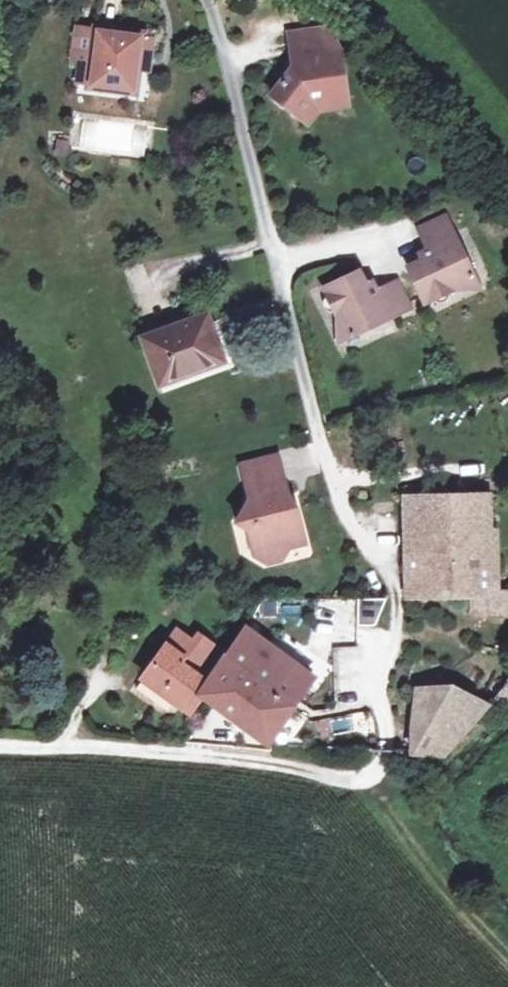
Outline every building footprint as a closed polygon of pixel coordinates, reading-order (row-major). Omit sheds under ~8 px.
[(93,63),(89,86),(132,91),(139,37),(77,29),(73,61),(93,63)] [(328,31),(287,38),(294,76),(287,85),(283,82),(271,98),(298,119),(312,101),(345,96),(339,55),(332,56),(328,31)] [(312,101),(298,119),(307,126),(316,114),(347,109),(345,96),(312,101)] [(54,151),(66,152),(67,141),(55,140),(54,151)] [(429,257),(421,261),(407,267),(423,303),(452,290),(477,288),(444,216),(416,228),(426,250),(429,257)] [(418,254),(421,261),(429,257),(426,250),(418,254)] [(368,294),(365,287),(358,272),(323,287),(336,316),(338,343),(409,309),(397,281),(377,290),(368,294)] [(374,282),(365,287),(368,294),(377,290),(374,282)] [(160,383),(214,364),(203,336),(211,333),(205,316),(144,338),(160,383)] [(222,360),(211,333),(203,336),(214,364),(222,360)] [(276,457),(239,466),(247,495),(251,494),(253,504),(244,507),(234,524),(246,530),(252,557),(265,564),(276,545),(285,543),(291,546),(303,543),(294,507),(284,510),(281,498),(286,496),(276,457)] [(488,494),(433,496),(438,596),(470,595),(497,593),(497,591),(495,530),(490,530),(488,494)] [(438,596),(433,496),(404,496),(407,597),(438,596)] [(276,545),(265,564),(280,560),(291,546),(285,543),(276,545)] [(497,591),(497,593),(470,595),(469,608),(507,613),(507,591),(497,591)] [(385,599),(356,599),(356,626),(373,626),(385,599)] [(245,630),(213,674),(247,699),(259,683),(291,707),(296,699),(305,687),(311,678),(279,655),(245,630)] [(143,679),(174,702),(188,713),(200,697),(198,695),(207,683),(201,678),(215,659),(214,659),(193,643),(177,631),(143,679)] [(214,659),(215,659),(220,651),(198,635),(193,643),(214,659)] [(247,699),(213,674),(207,683),(198,695),(200,697),(207,702),(265,744),(291,707),(259,683),(247,699)] [(166,712),(174,702),(143,679),(135,689),(166,712)] [(507,708),(507,682),(494,697),(506,710),(507,708)] [(314,693),(305,687),(296,699),(305,705),(314,693)] [(488,707),(485,706),(449,687),(415,690),(410,727),(425,733),(410,754),(445,755),(488,707)]
